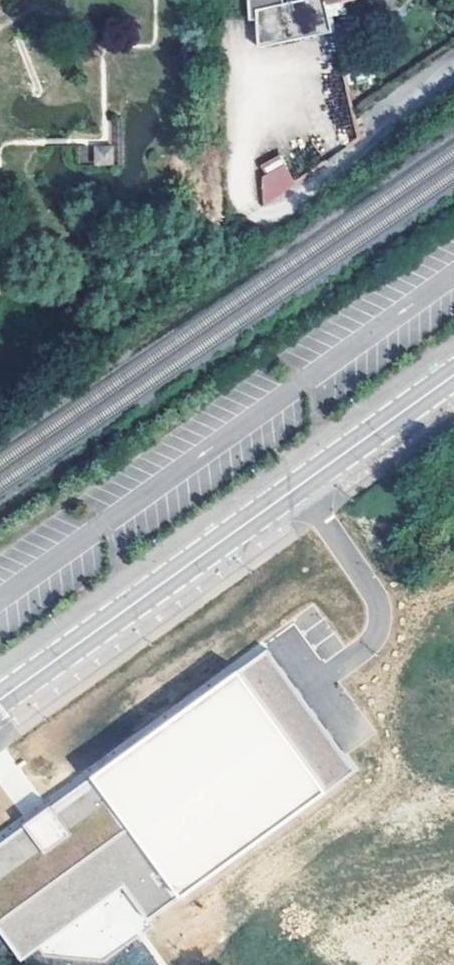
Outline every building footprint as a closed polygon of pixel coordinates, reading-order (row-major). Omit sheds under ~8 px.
[(257,10),(282,5),(282,0),(256,0),(257,10)] [(333,26),(327,1),(327,0),(303,0),(282,5),(257,10),(258,43),(333,26)] [(114,144),(94,145),(94,164),(114,164),(114,144)] [(253,168),(269,200),(296,186),(280,154),(253,168)] [(21,956),(37,945),(45,956),(104,961),(153,925),(147,917),(353,765),(345,755),(264,644),(49,804),(48,801),(21,821),(24,826),(0,843),(0,928),(21,956)]
